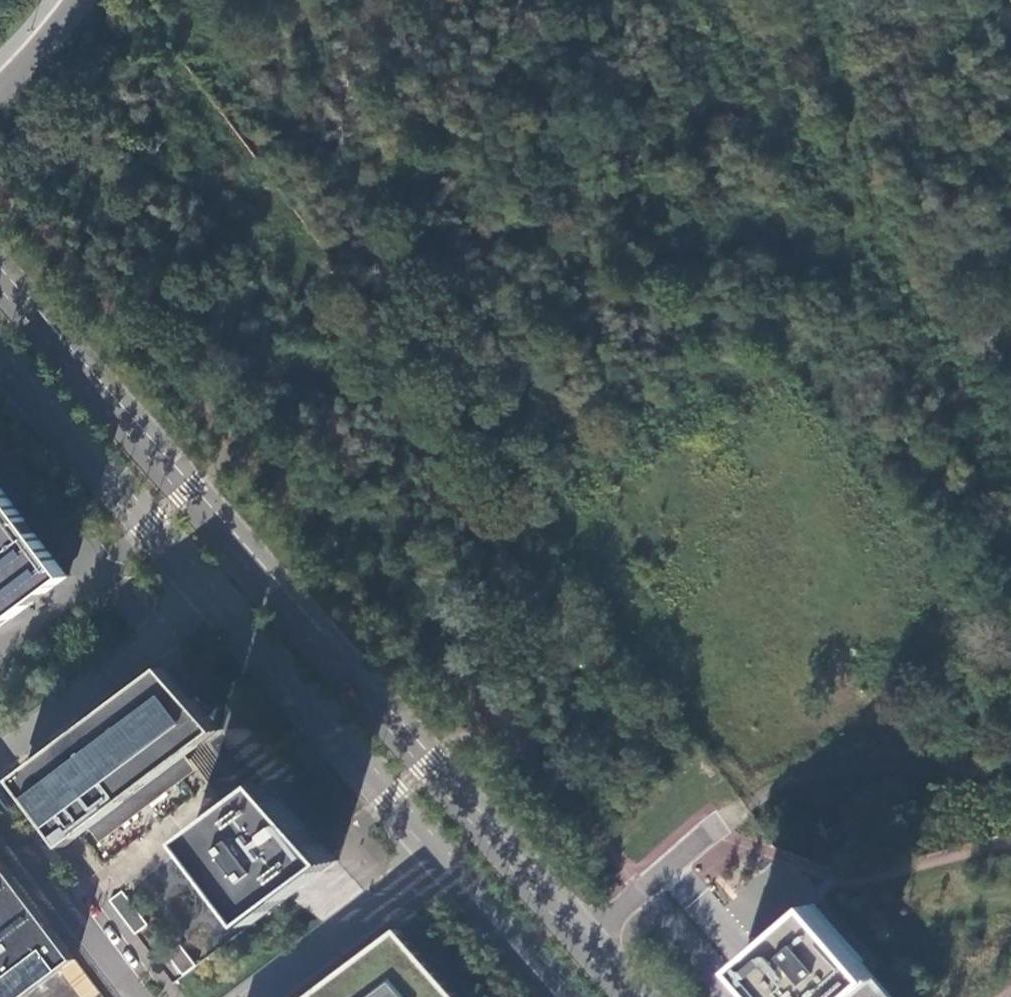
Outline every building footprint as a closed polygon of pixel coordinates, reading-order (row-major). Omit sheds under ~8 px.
[(70,575),(0,482),(0,627),(70,575)] [(15,778),(66,845),(97,822),(105,833),(181,776),(172,765),(176,762),(220,729),(164,666),(15,778)] [(336,860),(266,781),(189,840),(252,923),(336,860)] [(73,958),(0,862),(0,996),(21,996),(73,958)] [(122,890),(108,900),(134,933),(147,923),(122,890)] [(815,905),(736,964),(765,996),(894,996),(815,905)] [(310,996),(456,996),(397,931),(310,996)] [(166,961),(183,976),(195,963),(178,948),(166,961)]
